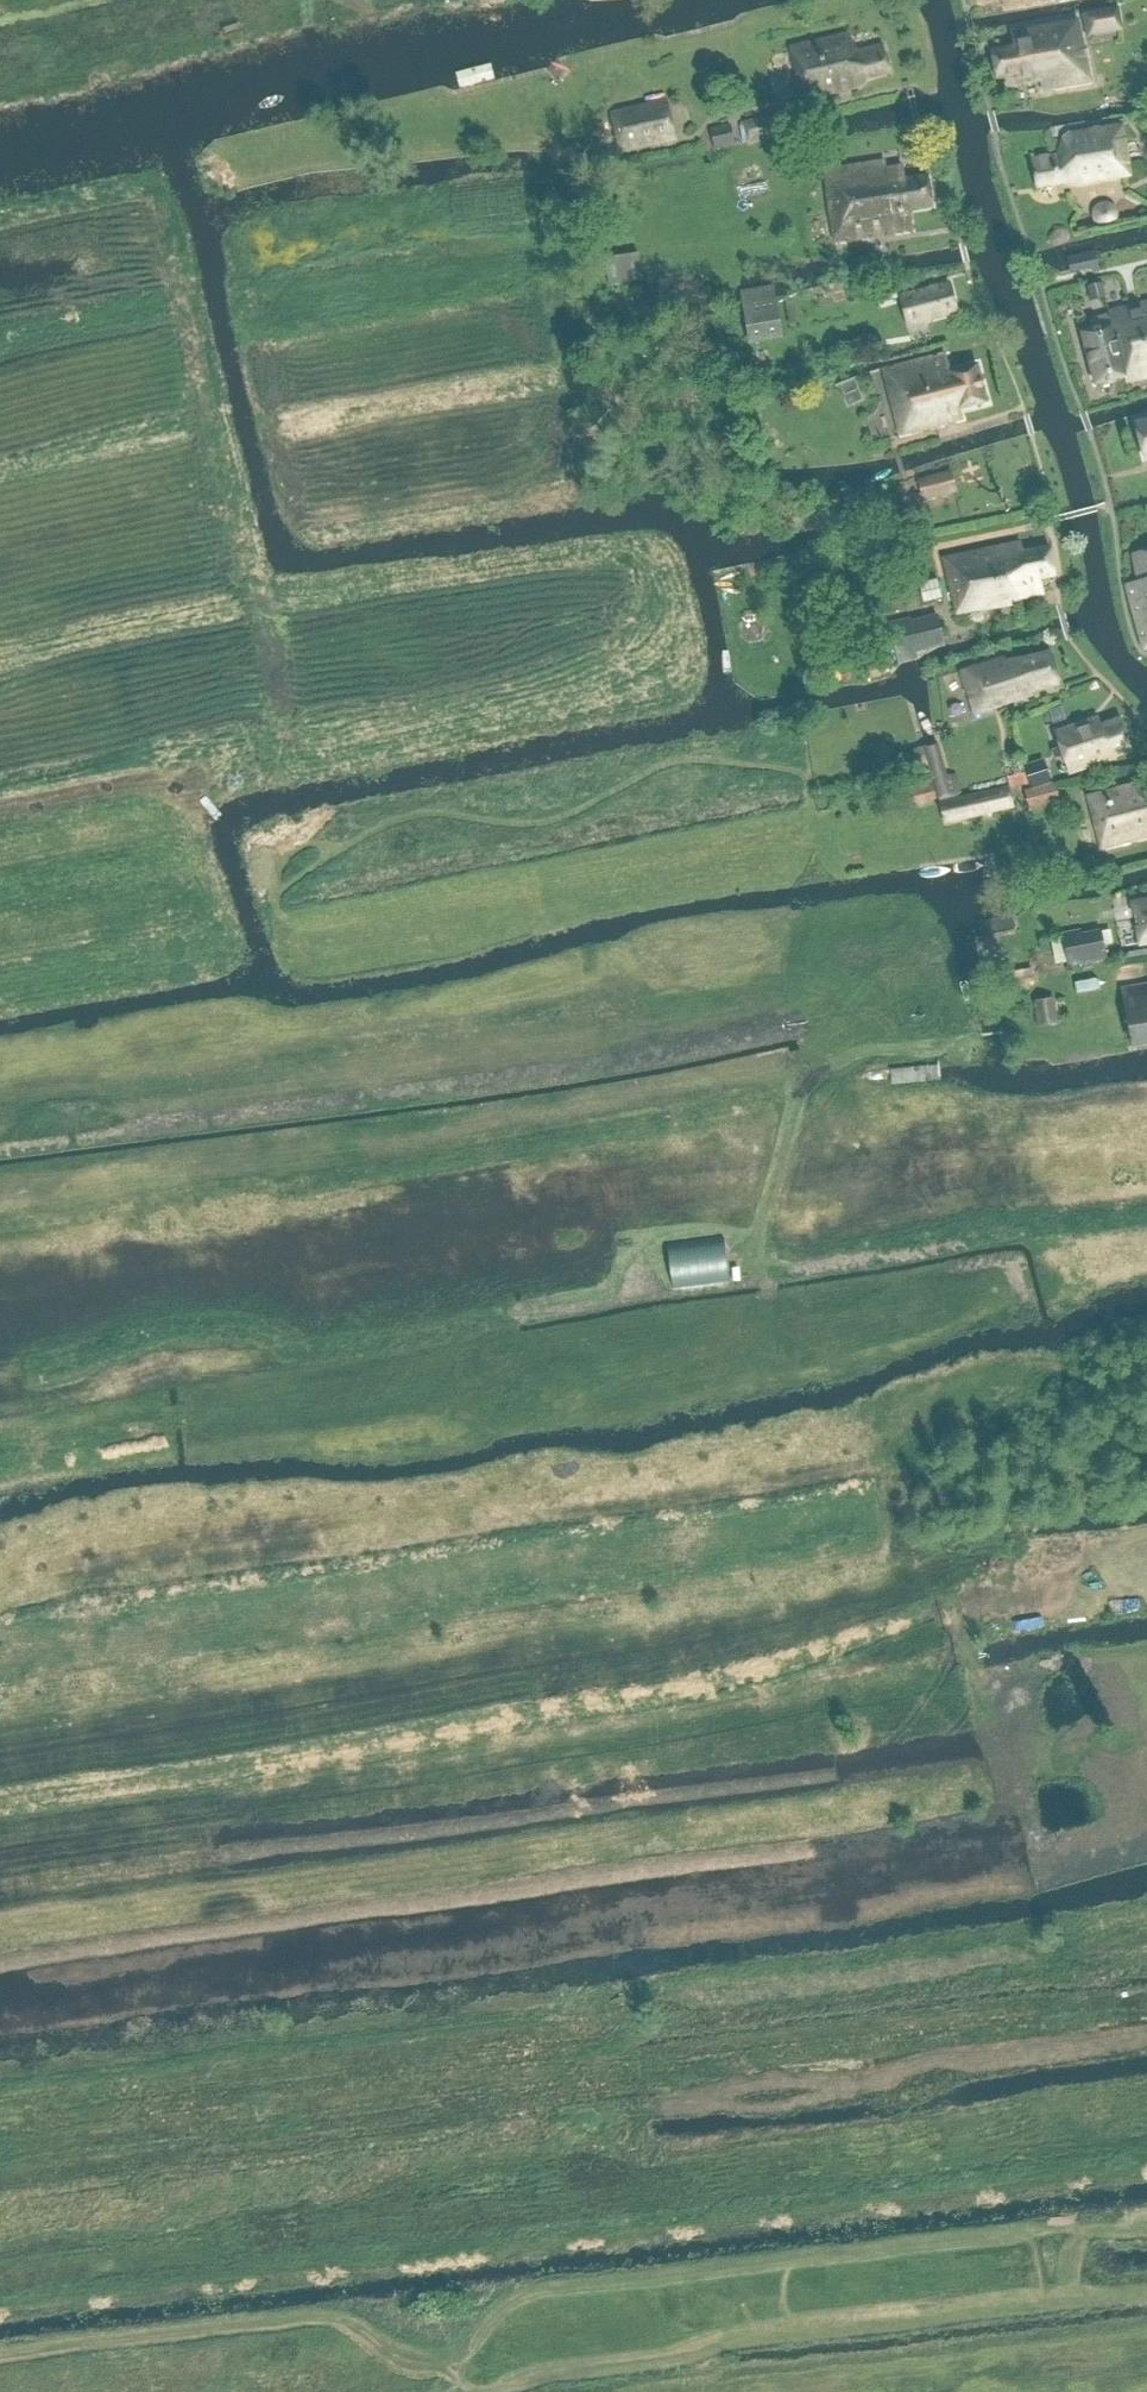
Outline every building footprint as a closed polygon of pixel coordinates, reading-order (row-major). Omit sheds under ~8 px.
[(1087,15),(1090,33),(1118,28),(1114,10),(1087,15)] [(1014,48),(991,52),(997,79),(1004,78),(1006,87),(1039,80),(1041,90),(1088,81),(1076,20),(1011,33),(1014,48)] [(847,32),(791,44),(802,98),(858,86),(868,77),(890,72),(885,44),(859,50),(847,32)] [(673,133),(666,101),(610,114),(618,146),(673,133)] [(779,112),(744,119),(748,139),(783,132),(779,112)] [(1119,125),(1072,134),(1068,135),(1063,139),(1058,148),(1056,155),(1031,159),(1036,186),(1054,183),(1065,182),(1079,183),(1090,182),(1128,175),(1119,125)] [(707,130),(710,148),(730,145),(727,127),(707,130)] [(824,172),(835,242),(912,230),(908,211),(931,207),(927,176),(904,180),(902,166),(885,169),(884,163),(824,172)] [(733,197),(762,195),(761,178),(732,180),(733,197)] [(1092,251),(1064,258),(1068,272),(1089,267),(1090,271),(1097,269),(1092,251)] [(949,283),(918,291),(898,296),(905,324),(956,312),(949,283)] [(1090,302),(1104,298),(1100,283),(1086,286),(1090,302)] [(774,285),(740,291),(749,345),(782,340),(774,285)] [(877,289),(879,302),(897,298),(894,286),(877,289)] [(1110,315),(1124,377),(1126,382),(1146,377),(1146,303),(1140,305),(1141,309),(1128,313),(1127,307),(1109,312),(1110,315)] [(1082,332),(1095,384),(1124,377),(1110,315),(1098,318),(1101,327),(1082,332)] [(945,354),(882,370),(898,435),(961,419),(959,410),(985,403),(975,365),(949,371),(945,354)] [(1135,426),(1143,459),(1146,458),(1146,423),(1135,426)] [(950,472),(918,481),(923,498),(955,490),(950,472)] [(1039,578),(1055,575),(1049,546),(1022,551),(1020,542),(944,557),(955,615),(1019,602),(1018,597),(1042,593),(1039,578)] [(1134,555),(1140,582),(1128,585),(1144,648),(1146,648),(1146,551),(1134,555)] [(937,614),(910,620),(910,617),(887,622),(897,665),(917,660),(916,653),(945,646),(937,614)] [(973,713),(977,712),(1008,701),(1016,700),(1031,696),(1030,691),(1058,683),(1048,651),(1020,659),(1003,661),(1001,656),(959,672),(973,713)] [(1053,731),(1068,777),(1113,762),(1111,758),(1130,751),(1119,717),(1098,724),(1096,717),(1053,731)] [(943,801),(962,796),(955,773),(947,775),(938,745),(936,740),(926,743),(930,756),(935,774),(943,801)] [(930,774),(930,775),(935,774),(930,756),(926,743),(922,744),(922,748),(911,751),(914,760),(919,776),(930,774)] [(1021,762),(1027,783),(1047,776),(1040,756),(1021,762)] [(1013,810),(1009,793),(1008,789),(1024,785),(1021,771),(1004,775),(1006,787),(959,798),(938,803),(943,826),(964,821),(1013,810)] [(935,774),(930,775),(931,778),(904,786),(910,808),(938,800),(938,802),(943,801),(935,774)] [(1146,823),(1146,780),(1135,783),(1136,784),(1087,796),(1100,847),(1146,835),(1146,828),(1146,824),(1146,823)] [(1026,787),(1029,804),(1057,801),(1055,783),(1026,787)] [(1139,904),(1146,943),(1146,902),(1139,904)] [(1082,933),(1081,929),(1061,933),(1068,966),(1107,959),(1101,930),(1082,933)] [(1122,990),(1129,1037),(1131,1049),(1146,1047),(1146,986),(1122,990)] [(1057,1022),(1056,1015),(1053,997),(1033,1001),(1038,1026),(1057,1022)] [(939,1063),(889,1067),(890,1083),(940,1078),(939,1063)]
